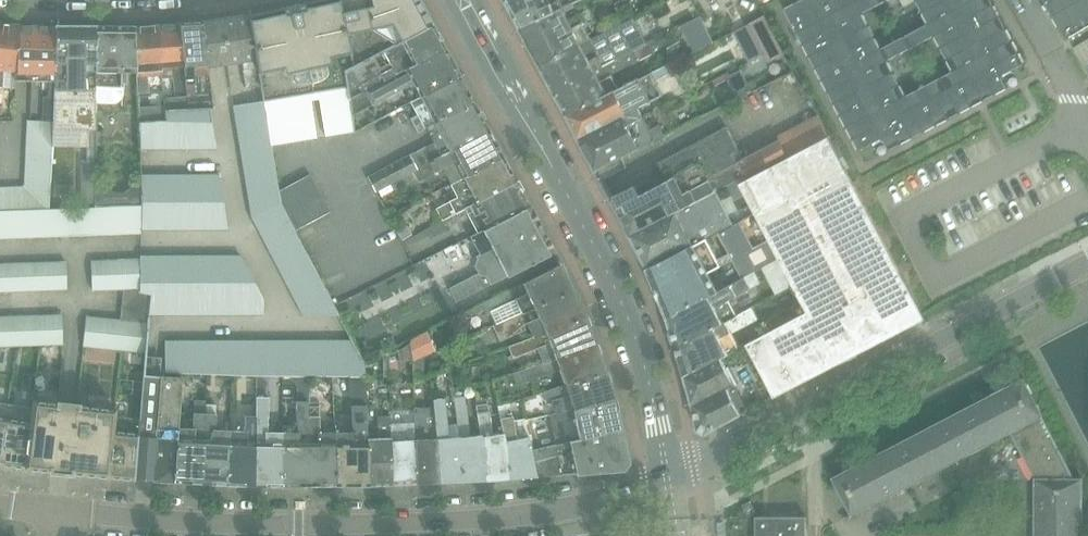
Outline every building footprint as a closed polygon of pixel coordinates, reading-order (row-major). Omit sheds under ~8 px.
[(248,16),(257,63),(260,87),(262,100),(263,100),(266,116),(268,132),(270,145),(316,137),(309,93),(318,92),(325,136),(353,131),(353,132),(354,132),(355,132),(351,100),(346,72),(431,26),(432,25),(418,0),(319,0),(306,3),(306,2),(303,3),(304,4),(283,8),(283,7),(280,8),(267,11),(264,12),(251,15),(251,14),(249,15),(248,16)] [(521,27),(558,12),(552,0),(507,0),(521,27)] [(785,8),(866,162),(1008,88),(1002,76),(1026,64),(992,0),(916,0),(929,23),(882,48),(863,13),(888,0),(801,0),(785,8)] [(1045,4),(1059,28),(1066,40),(1087,27),(1087,0),(1042,0),(1045,4)] [(521,27),(542,65),(594,39),(582,14),(570,20),(565,8),(558,12),(521,27)] [(248,15),(220,19),(204,21),(208,64),(226,63),(240,61),(244,89),(260,87),(257,63),(248,16),(248,15)] [(542,65),(556,91),(649,44),(636,18),(594,39),(542,65)] [(212,107),(208,64),(204,21),(181,23),(187,98),(175,98),(164,99),(164,106),(164,108),(212,107)] [(187,98),(181,23),(159,25),(163,79),(164,79),(174,79),(175,98),(187,98)] [(0,24),(0,86),(3,86),(3,87),(15,88),(16,80),(19,26),(0,24)] [(163,79),(159,25),(134,27),(137,74),(138,93),(164,92),(164,79),(163,79)] [(49,98),(54,98),(56,27),(19,26),(16,80),(31,81),(49,82),(49,98)] [(445,50),(432,26),(431,26),(346,72),(351,100),(365,93),(445,50)] [(96,27),(56,27),(54,98),(53,122),(53,124),(53,136),(52,140),(52,149),(51,162),(51,175),(50,183),(65,183),(66,158),(83,159),(82,208),(86,208),(94,208),(94,185),(95,103),(96,27)] [(134,27),(96,27),(95,103),(113,104),(115,103),(117,103),(119,102),(120,101),(122,99),(123,97),(123,95),(124,94),(124,83),(127,83),(127,74),(137,74),(134,27)] [(556,91),(568,114),(620,89),(612,74),(654,54),(649,44),(556,91)] [(459,76),(445,50),(365,93),(371,105),(405,87),(410,96),(418,92),(420,97),(459,76)] [(568,114),(585,145),(641,117),(637,109),(681,88),(669,64),(620,89),(568,114)] [(729,75),(741,96),(752,90),(742,69),(729,75)] [(474,103),(459,76),(420,97),(410,102),(417,115),(411,119),(418,132),(428,127),(474,103)] [(236,122),(266,117),(263,100),(233,105),(236,122)] [(428,127),(442,155),(489,131),(474,103),(428,127)] [(139,107),(139,121),(154,121),(165,121),(165,110),(164,108),(164,106),(139,107)] [(201,109),(202,148),(216,148),(209,108),(201,109)] [(167,148),(185,148),(185,109),(165,110),(165,121),(167,121),(167,148)] [(185,148),(202,148),(201,109),(185,109),(185,148)] [(238,137),(268,132),(266,117),(236,122),(238,137)] [(649,132),(641,117),(585,145),(598,170),(600,169),(623,157),(665,137),(659,126),(649,132)] [(27,121),(26,134),(53,136),(53,124),(53,122),(27,121)] [(141,149),(154,148),(154,121),(139,121),(141,149)] [(154,148),(167,148),(167,121),(165,121),(154,121),(154,148)] [(669,182),(666,183),(640,197),(634,186),(613,197),(631,233),(717,191),(739,180),(747,176),(749,180),(789,159),(780,141),(744,159),(728,127),(659,162),(669,182)] [(503,157),(489,131),(442,155),(433,160),(413,171),(418,181),(443,168),(443,169),(451,184),(503,157)] [(271,148),(270,145),(268,132),(238,137),(241,153),(271,148)] [(53,136),(26,134),(26,148),(52,149),(53,136)] [(771,239),(781,260),(808,313),(748,344),(775,397),(895,335),(926,319),(829,138),(789,159),(749,180),(747,176),(739,180),(771,239)] [(433,160),(426,147),(368,177),(375,191),(413,171),(433,160)] [(52,149),(26,148),(25,161),(51,162),(52,149)] [(244,168),(273,163),(271,148),(241,153),(244,168)] [(516,181),(503,157),(451,184),(457,197),(436,209),(442,220),(446,218),(456,213),(464,209),(516,181)] [(628,167),(623,157),(600,169),(605,179),(628,167)] [(51,162),(25,161),(25,174),(51,175),(51,162)] [(246,184),(276,179),(273,163),(244,168),(246,184)] [(51,175),(25,174),(24,186),(27,186),(27,189),(50,190),(50,183),(51,175)] [(155,202),(155,174),(142,174),(142,185),(143,202),(155,202)] [(168,202),(168,174),(155,174),(155,202),(168,202)] [(181,202),(181,174),(168,174),(168,202),(181,202)] [(194,202),(194,174),(181,174),(181,202),(194,202)] [(207,202),(207,174),(194,174),(194,202),(207,202)] [(207,202),(223,202),(219,174),(207,174),(207,202)] [(310,174),(278,191),(279,194),(280,203),(286,214),(292,226),(294,230),(330,212),(310,174)] [(279,194),(278,191),(276,179),(246,184),(249,199),(279,194)] [(529,206),(516,181),(464,209),(456,213),(459,218),(467,214),(477,233),(529,206)] [(113,190),(107,184),(94,185),(94,208),(99,207),(113,207),(126,206),(141,206),(141,202),(141,185),(133,185),(128,189),(121,191),(113,190)] [(12,186),(0,186),(0,211),(5,211),(12,210),(12,186)] [(27,186),(24,186),(12,186),(12,210),(18,210),(32,210),(45,209),(49,209),(50,190),(27,189),(27,186)] [(631,233),(650,269),(734,225),(717,191),(631,233)] [(249,199),(252,218),(280,203),(279,194),(249,199)] [(141,229),(155,229),(155,202),(143,202),(143,206),(141,206),(141,229)] [(155,229),(168,229),(168,202),(155,202),(155,229)] [(168,229),(181,229),(181,202),(168,202),(168,229)] [(181,229),(194,229),(194,202),(181,202),(181,229)] [(194,229),(207,229),(207,202),(194,202),(194,229)] [(207,202),(207,229),(227,229),(223,202),(207,202)] [(258,229),(286,214),(280,203),(252,218),(258,229)] [(127,233),(126,206),(113,207),(113,234),(127,233)] [(141,229),(141,206),(126,206),(127,233),(141,233),(141,229)] [(553,252),(529,206),(477,233),(470,236),(480,256),(476,258),(477,261),(476,266),(480,274),(450,288),(457,301),(553,252)] [(100,234),(99,207),(94,208),(86,208),(87,235),(100,234)] [(113,234),(113,207),(99,207),(100,234),(113,234)] [(73,235),(72,208),(59,209),(60,236),(73,235)] [(87,235),(86,208),(82,208),(72,208),(73,235),(87,235)] [(46,236),(45,209),(32,210),(33,237),(46,236)] [(60,236),(59,209),(49,209),(45,209),(46,236),(60,236)] [(19,237),(18,210),(12,210),(5,211),(6,238),(19,237)] [(33,237),(32,210),(18,210),(19,237),(33,237)] [(258,229),(264,241),(292,226),(286,214),(258,229)] [(650,269),(670,318),(746,278),(781,260),(771,239),(755,247),(741,221),(734,225),(650,269)] [(270,252),(298,237),(294,230),(292,226),(264,241),(270,252)] [(276,264),(305,249),(298,237),(270,252),(276,264)] [(276,264),(283,278),(312,263),(306,251),(305,249),(276,264)] [(154,283),(154,255),(140,255),(140,259),(140,283),(154,283)] [(167,283),(167,255),(154,255),(154,283),(165,283),(167,283)] [(180,283),(180,255),(167,255),(167,283),(178,283),(180,283)] [(193,283),(193,255),(180,255),(180,283),(191,283),(193,283)] [(206,283),(206,255),(193,255),(193,283),(204,283),(206,283)] [(219,283),(219,255),(206,255),(206,283),(217,283),(219,283)] [(231,283),(231,255),(219,255),(219,283),(230,283),(231,283)] [(243,283),(255,283),(240,255),(231,255),(231,283),(243,283)] [(140,259),(123,260),(124,288),(140,288),(140,259)] [(109,289),(108,260),(91,261),(92,290),(109,289)] [(124,288),(123,260),(108,260),(109,289),(123,289),(124,288)] [(53,289),(52,262),(39,263),(40,289),(53,289)] [(67,288),(66,262),(52,262),(53,289),(67,288)] [(26,290),(25,263),(12,264),(13,290),(26,290)] [(40,289),(39,263),(25,263),(26,290),(40,289)] [(283,278),(291,292),(319,277),(319,275),(312,263),(283,278)] [(12,264),(0,264),(0,291),(13,290),(12,264)] [(572,291),(559,264),(473,308),(464,313),(467,318),(484,310),(486,315),(508,304),(517,300),(523,313),(572,291)] [(291,292),(297,303),(325,288),(319,277),(291,292)] [(669,318),(678,347),(737,316),(729,299),(752,288),(746,278),(670,318),(669,318)] [(148,315),(165,315),(165,283),(154,283),(140,283),(140,288),(139,292),(151,294),(149,310),(148,315)] [(165,315),(178,315),(178,283),(167,283),(165,283),(165,315)] [(178,315),(191,315),(191,283),(180,283),(178,283),(178,315)] [(191,315),(204,314),(204,283),(193,283),(191,283),(191,315)] [(204,314),(217,314),(217,283),(206,283),(204,283),(204,314)] [(217,314),(230,314),(230,283),(219,283),(217,283),(217,314)] [(230,314),(243,314),(243,283),(231,283),(230,283),(230,314)] [(243,283),(243,314),(264,314),(264,299),(255,283),(243,283)] [(139,292),(140,288),(124,288),(123,289),(121,307),(149,310),(151,294),(139,292)] [(340,314),(335,305),(325,288),(297,303),(302,314),(337,314),(340,314)] [(585,317),(572,291),(523,313),(494,326),(500,341),(529,328),(533,337),(585,317)] [(149,310),(121,307),(120,320),(126,321),(123,350),(146,352),(148,320),(148,315),(149,310)] [(678,347),(686,375),(726,356),(726,357),(741,349),(732,331),(736,329),(737,331),(759,319),(754,308),(678,347)] [(63,344),(62,315),(37,316),(39,344),(63,344)] [(15,316),(0,317),(0,346),(16,345),(15,316)] [(39,344),(37,316),(15,316),(16,345),(39,344)] [(103,319),(86,317),(83,345),(100,347),(103,319)] [(595,346),(585,317),(533,337),(520,342),(509,346),(514,357),(537,348),(543,361),(595,346)] [(120,320),(103,319),(100,347),(123,350),(126,321),(120,320)] [(408,339),(413,360),(424,356),(434,352),(435,351),(426,331),(408,339)] [(165,373),(181,374),(181,340),(165,341),(165,373)] [(181,374),(196,375),(196,340),(181,340),(181,374)] [(205,375),(211,376),(211,340),(196,340),(196,375),(205,375)] [(211,376),(226,376),(226,340),(211,340),(211,376)] [(234,377),(242,377),(241,340),(226,340),(226,376),(234,377)] [(242,377),(257,376),(257,340),(241,340),(242,377)] [(257,376),(270,376),(270,340),(257,340),(257,376)] [(270,376),(283,376),(283,340),(270,340),(270,376)] [(291,376),(296,376),(296,340),(283,340),(283,376),(291,376)] [(296,376),(309,376),(309,340),(296,340),(296,376)] [(310,376),(322,376),(322,340),(309,340),(309,376),(310,376)] [(334,376),(337,376),(345,376),(367,376),(366,368),(337,368),(337,340),(322,340),(322,376),(334,376)] [(337,368),(366,368),(366,364),(353,340),(351,340),(337,340),(337,368)] [(604,374),(595,346),(543,361),(513,372),(517,384),(559,370),(564,386),(604,374)] [(390,352),(389,352),(385,353),(366,364),(366,368),(367,376),(367,377),(390,376),(390,367),(390,352)] [(398,353),(390,352),(390,367),(398,367),(398,353)] [(424,377),(424,356),(413,360),(414,382),(424,377)] [(686,375),(694,404),(731,386),(739,382),(726,357),(726,356),(686,375)] [(614,401),(604,374),(564,386),(543,392),(546,403),(557,400),(560,412),(614,401)] [(135,479),(152,480),(175,481),(179,430),(179,428),(178,428),(181,378),(160,376),(143,375),(140,419),(135,479)] [(310,401),(310,376),(309,376),(296,376),(291,376),(291,378),(298,386),(297,427),(283,426),(283,433),(282,485),(310,485),(310,401)] [(367,411),(367,377),(367,376),(334,376),(334,385),(351,385),(351,433),(336,433),(335,485),(368,485),(368,438),(367,411)] [(853,514),(853,515),(1012,432),(1036,479),(1036,535),(1083,535),(1083,479),(1074,479),(1042,416),(1044,415),(1025,378),(834,477),(853,514)] [(731,386),(694,404),(699,430),(707,433),(742,414),(744,412),(731,386)] [(467,413),(465,396),(454,397),(456,413),(457,424),(466,481),(490,480),(481,434),(471,435),(467,413)] [(258,397),(257,418),(255,485),(282,485),(283,433),(268,432),(269,397),(258,397)] [(448,425),(445,398),(432,399),(433,407),(435,407),(442,482),(466,481),(457,424),(448,425)] [(8,404),(0,457),(0,464),(25,468),(34,401),(33,401),(32,408),(8,404)] [(71,472),(107,476),(114,409),(78,406),(78,405),(57,403),(34,401),(25,468),(50,470),(50,471),(51,471),(71,473),(71,472)] [(322,401),(310,401),(310,485),(335,485),(336,433),(321,433),(322,401)] [(621,431),(614,401),(560,412),(549,414),(556,445),(580,440),(621,431)] [(514,421),(509,402),(497,406),(502,433),(504,433),(513,478),(539,476),(535,460),(532,450),(530,436),(525,419),(514,421)] [(435,407),(433,407),(414,408),(414,422),(417,483),(442,482),(435,407)] [(115,410),(114,409),(107,476),(135,479),(140,419),(114,417),(115,410)] [(378,438),(368,438),(368,485),(393,484),(391,410),(388,410),(388,417),(378,417),(378,438)] [(394,410),(391,410),(393,484),(417,483),(414,422),(394,423),(394,410)] [(490,411),(477,412),(481,434),(490,480),(513,478),(504,433),(502,433),(494,433),(490,411)] [(179,428),(179,430),(175,481),(201,483),(205,415),(195,414),(194,429),(179,428)] [(217,416),(205,415),(201,483),(228,484),(230,431),(216,430),(217,416)] [(245,433),(230,431),(228,484),(255,485),(257,418),(246,417),(245,433)] [(628,462),(621,431),(580,440),(556,445),(532,450),(535,460),(555,456),(554,451),(559,450),(565,473),(622,469),(628,462)] [(555,456),(535,460),(539,476),(565,473),(559,450),(554,451),(555,456)] [(805,517),(795,517),(795,512),(769,512),(769,517),(757,517),(757,535),(805,535),(805,517)]
